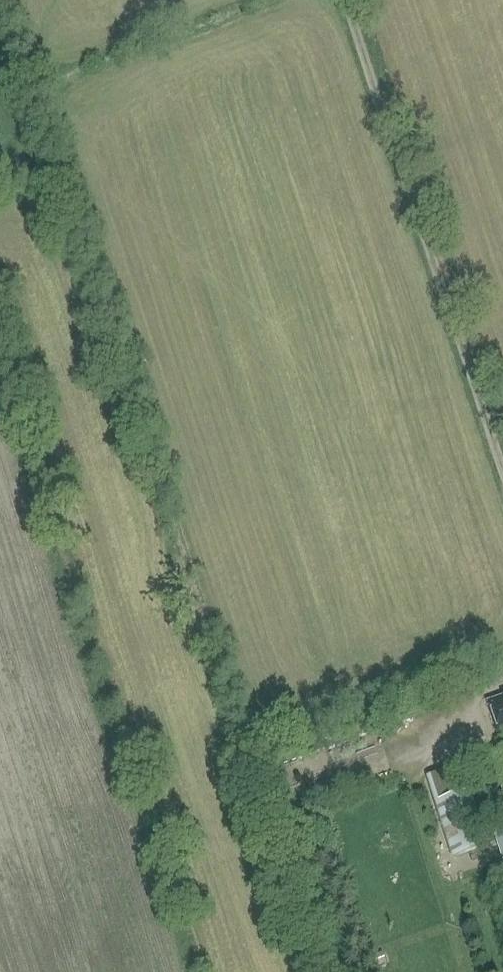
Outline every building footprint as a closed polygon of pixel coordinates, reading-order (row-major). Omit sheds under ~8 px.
[(490,709),(499,738),(502,737),(502,695),(487,700),(490,709)] [(451,859),(487,847),(461,765),(425,777),(451,859)] [(488,814),(502,862),(502,810),(488,814)] [(382,953),(370,957),(374,968),(386,964),(382,953)]
